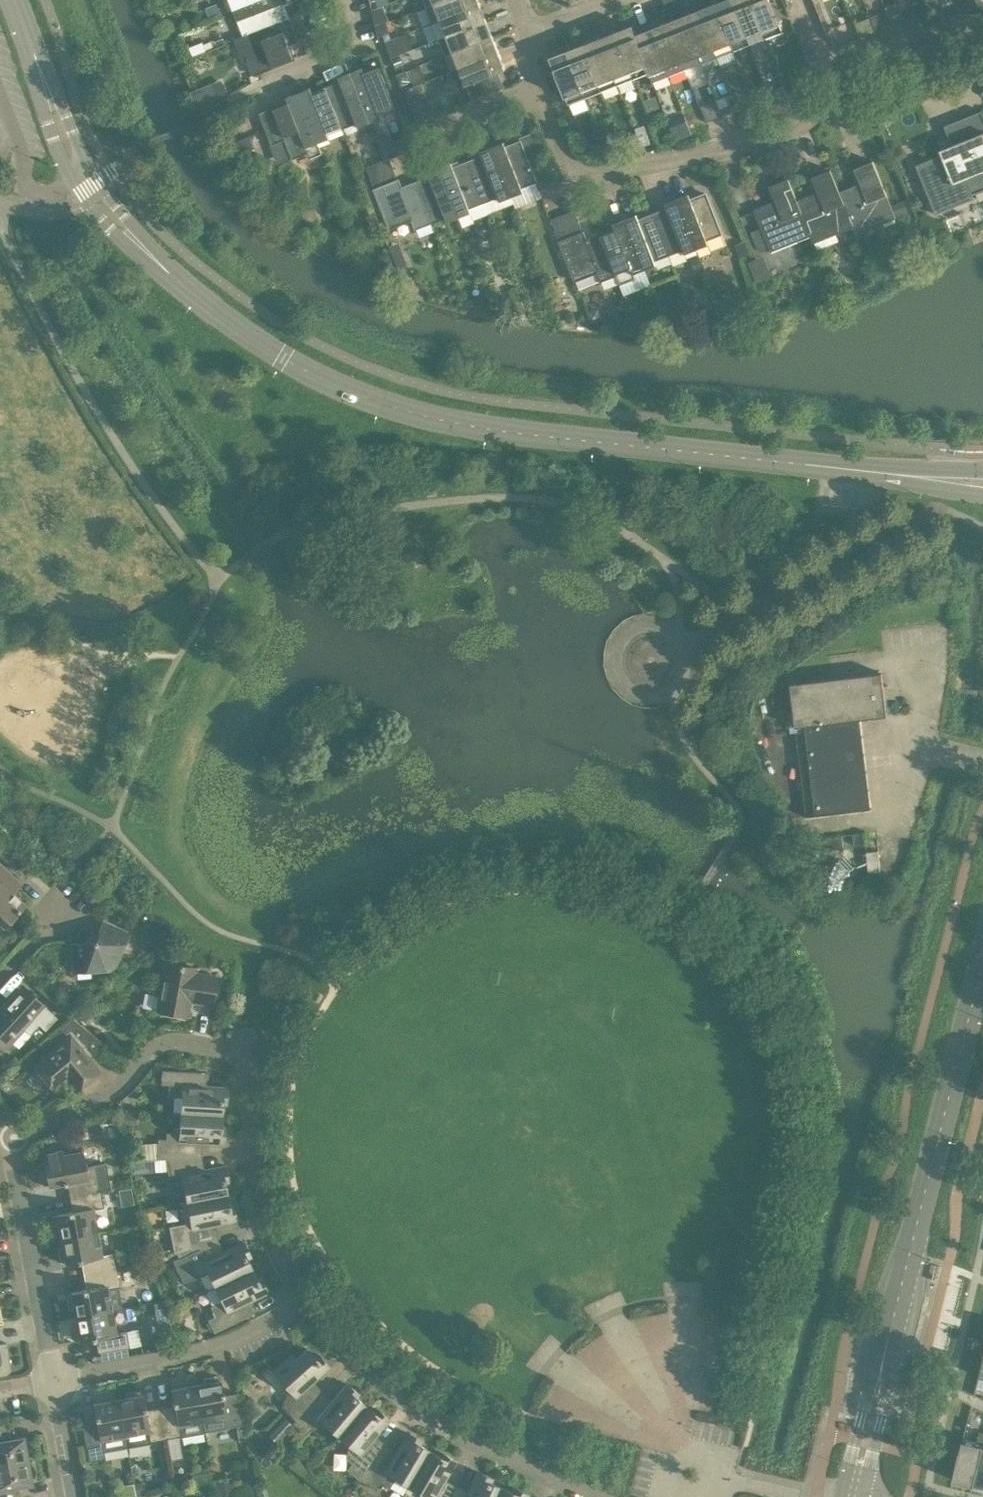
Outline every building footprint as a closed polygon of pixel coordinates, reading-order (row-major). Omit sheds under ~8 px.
[(231,4),(220,8),(222,14),(233,10),(234,11),(262,0),(229,0),(231,4)] [(287,0),(262,0),(234,11),(238,23),(243,21),(248,35),(288,19),(283,5),(288,2),(287,0)] [(426,9),(448,0),(423,0),(426,9)] [(432,25),(479,6),(477,0),(448,0),(426,9),(432,25)] [(714,4),(732,51),(748,45),(730,0),(725,0),(714,4)] [(748,45),(764,38),(749,0),(730,0),(748,45)] [(764,38),(781,32),(768,0),(749,0),(764,38)] [(714,4),(698,11),(716,57),(732,51),(714,4)] [(432,25),(438,40),(485,21),(479,6),(432,25)] [(698,11),(682,17),(700,63),(716,57),(698,11)] [(253,76),(294,60),(289,46),(307,38),(298,15),(288,19),(248,35),(239,38),(253,76)] [(682,17),(665,23),(684,70),(700,63),(682,17)] [(438,40),(444,57),(492,38),(485,21),(438,40)] [(665,23),(649,29),(668,76),(684,70),(665,23)] [(614,33),(632,79),(648,73),(649,73),(633,36),(634,35),(630,26),(614,33)] [(649,29),(634,35),(633,36),(649,73),(648,73),(651,83),(668,76),(649,29)] [(614,33),(598,39),(616,85),(632,79),(614,33)] [(444,57),(451,73),(498,55),(492,38),(444,57)] [(598,39),(582,45),(600,92),(616,85),(598,39)] [(582,45),(566,51),(584,98),(600,92),(582,45)] [(566,105),(584,98),(566,51),(548,59),(566,105)] [(498,55),(451,73),(457,90),(465,87),(471,103),(495,94),(489,78),(504,72),(498,55)] [(361,69),(350,73),(370,124),(382,119),(380,114),(394,109),(378,69),(363,75),(361,69)] [(340,84),(326,89),(342,129),(356,123),(358,128),(370,124),(350,73),(338,78),(340,84)] [(328,135),(342,129),(326,89),(312,95),(310,90),(297,95),(317,144),(319,143),(329,139),(328,135)] [(272,143),(285,138),(293,159),(308,153),(310,159),(323,153),(319,143),(317,144),(297,95),(286,99),(288,105),(261,115),(272,143)] [(915,165),(932,206),(969,191),(971,195),(982,190),(982,131),(973,135),(976,142),(968,146),(958,120),(942,127),(952,151),(915,165)] [(648,135),(639,138),(642,148),(651,144),(648,135)] [(520,188),(533,183),(536,181),(530,169),(521,146),(519,141),(504,147),(502,142),(491,147),(511,197),(512,197),(522,193),(520,188)] [(531,142),(521,146),(530,169),(540,164),(531,142)] [(383,149),(385,156),(400,151),(397,143),(383,149)] [(499,202),(511,197),(491,147),(479,151),(481,156),(466,162),(482,202),(496,196),(499,202)] [(366,167),(370,179),(392,170),(388,158),(366,167)] [(482,202),(466,162),(452,168),(450,163),(439,168),(458,218),(471,213),(474,219),(487,214),(482,202)] [(838,192),(852,227),(855,235),(895,219),(872,162),(853,169),(858,184),(838,192)] [(549,187),(540,164),(530,169),(536,181),(533,183),(537,192),(549,187)] [(447,223),(458,218),(439,168),(427,172),(428,177),(415,183),(430,223),(444,217),(447,223)] [(795,201),(809,236),(812,243),(852,227),(838,192),(829,169),(809,177),(815,192),(795,201)] [(370,179),(390,228),(411,219),(415,229),(430,223),(415,183),(400,189),(392,170),(370,179)] [(769,252),(809,236),(795,201),(786,179),(767,186),(773,201),(752,210),(769,252)] [(688,193),(676,198),(696,249),(708,244),(706,238),(721,232),(704,193),(690,199),(688,193)] [(666,208),(652,214),(668,254),(683,248),(685,253),(696,249),(676,198),(664,203),(666,208)] [(572,210),(561,215),(570,237),(558,243),(573,281),(596,271),(600,281),(615,275),(599,234),(585,240),(572,210)] [(635,214),(623,219),(644,270),(656,265),(653,260),(668,254),(652,214),(638,220),(635,214)] [(548,234),(553,232),(558,243),(570,237),(561,215),(548,220),(549,220),(544,222),(548,234)] [(613,229),(599,234),(615,275),(619,285),(634,279),(632,275),(644,270),(623,219),(611,224),(613,229)] [(402,254),(393,258),(398,269),(407,265),(402,254)] [(639,310),(630,314),(636,326),(644,323),(639,310)] [(888,716),(882,673),(791,684),(807,817),(872,809),(861,719),(888,716)] [(855,845),(865,844),(864,833),(853,834),(855,845)] [(828,849),(844,846),(843,836),(827,838),(828,849)] [(7,850),(1,857),(16,870),(25,860),(7,850)] [(881,871),(879,851),(867,852),(869,872),(881,871)] [(25,905),(11,892),(19,884),(20,885),(21,884),(0,865),(0,923),(4,927),(25,905)] [(109,969),(114,965),(129,933),(103,922),(97,934),(86,943),(72,944),(74,972),(109,969)] [(161,1009),(151,1008),(151,1009),(157,1010),(187,1015),(190,1001),(193,999),(195,999),(211,1002),(210,1005),(211,1005),(216,977),(195,973),(196,968),(165,963),(159,996),(163,997),(161,1009)] [(22,985),(0,1009),(0,1048),(1,1046),(4,1050),(24,1029),(30,1034),(39,1024),(45,1030),(57,1018),(22,985)] [(72,1018),(60,1028),(68,1037),(33,1065),(54,1090),(66,1080),(75,1091),(99,1070),(90,1059),(106,1045),(72,1018)] [(182,1097),(181,1113),(221,1116),(222,1104),(226,1104),(227,1087),(198,1086),(199,1073),(162,1070),(161,1085),(169,1085),(168,1096),(182,1097)] [(165,1159),(194,1157),(194,1156),(195,1141),(224,1143),(225,1126),(220,1126),(221,1116),(181,1113),(180,1128),(174,1128),(173,1133),(166,1133),(166,1139),(158,1139),(157,1159),(165,1159)] [(66,1182),(69,1198),(101,1192),(110,1190),(104,1160),(85,1164),(82,1151),(62,1155),(61,1150),(42,1154),(45,1169),(40,1170),(43,1185),(48,1185),(66,1182)] [(184,1186),(187,1203),(226,1195),(224,1183),(229,1182),(225,1165),(197,1171),(194,1157),(165,1159),(169,1178),(176,1177),(178,1187),(184,1186)] [(59,1230),(61,1240),(97,1234),(93,1209),(104,1207),(101,1192),(69,1198),(72,1211),(56,1214),(56,1215),(52,1216),(54,1231),(59,1230)] [(185,1223),(169,1226),(174,1253),(175,1253),(211,1242),(211,1240),(208,1226),(236,1220),(233,1204),(228,1205),(226,1195),(187,1203),(181,1204),(185,1223)] [(101,1255),(97,1234),(61,1240),(62,1247),(57,1248),(60,1263),(65,1262),(65,1263),(81,1260),(83,1276),(115,1270),(112,1253),(101,1255)] [(208,1272),(215,1286),(251,1269),(246,1259),(251,1257),(243,1242),(217,1254),(211,1242),(175,1253),(178,1258),(172,1261),(183,1282),(196,1278),(208,1272)] [(256,1279),(251,1269),(215,1286),(222,1301),(210,1306),(215,1316),(208,1320),(214,1332),(247,1316),(242,1305),(268,1292),(260,1277),(256,1279)] [(120,1296),(115,1270),(83,1276),(86,1289),(70,1292),(71,1293),(66,1294),(69,1309),(73,1308),(75,1318),(112,1311),(109,1298),(120,1296)] [(116,1333),(112,1311),(75,1318),(76,1325),(72,1326),(74,1341),(79,1340),(79,1341),(95,1338),(98,1353),(129,1347),(126,1331),(116,1333)] [(0,1375),(5,1374),(6,1374),(7,1373),(9,1372),(9,1371),(10,1369),(10,1368),(10,1366),(6,1345),(7,1345),(6,1343),(0,1344),(0,1375)] [(295,1421),(318,1397),(308,1386),(329,1367),(318,1354),(315,1357),(307,1349),(295,1359),(290,1355),(273,1371),(288,1388),(283,1392),(287,1395),(285,1397),(282,1406),(294,1421),(295,1421)] [(204,1383),(195,1384),(202,1421),(225,1417),(227,1427),(243,1424),(237,1393),(223,1395),(220,1380),(219,1380),(218,1375),(203,1378),(204,1383)] [(174,1404),(159,1407),(165,1439),(181,1436),(181,1437),(204,1433),(202,1421),(195,1384),(187,1386),(186,1381),(171,1384),(172,1389),(171,1389),(174,1404)] [(328,1405),(318,1397),(295,1421),(294,1421),(292,1423),(305,1435),(310,1428),(318,1436),(327,1425),(340,1436),(366,1405),(356,1398),(359,1394),(346,1383),(328,1405)] [(149,1442),(165,1439),(159,1407),(145,1410),(142,1394),(141,1394),(140,1390),(125,1392),(126,1397),(118,1399),(124,1435),(125,1435),(147,1431),(149,1442)] [(105,1458),(103,1451),(127,1447),(125,1435),(124,1435),(118,1399),(109,1400),(108,1396),(93,1398),(94,1403),(93,1403),(96,1419),(81,1421),(88,1461),(105,1458)] [(373,1412),(366,1405),(340,1436),(351,1446),(347,1450),(351,1454),(347,1459),(352,1463),(346,1470),(359,1480),(382,1450),(381,1450),(371,1441),(389,1419),(376,1409),(373,1412)] [(285,1418),(269,1436),(276,1442),(292,1425),(285,1418)] [(952,1479),(974,1485),(982,1450),(982,1432),(980,1431),(977,1442),(963,1439),(960,1449),(957,1458),(958,1458),(952,1479)] [(395,1477),(409,1485),(430,1451),(420,1445),(422,1441),(408,1432),(393,1457),(382,1450),(359,1480),(360,1481),(375,1490),(379,1483),(389,1488),(395,1477)] [(28,1461),(23,1437),(0,1441),(0,1466),(28,1461)] [(974,1485),(982,1487),(982,1450),(974,1485)] [(430,1451),(409,1485),(423,1493),(420,1496),(450,1496),(453,1492),(441,1485),(456,1461),(441,1452),(439,1456),(430,1451)] [(32,1483),(28,1461),(0,1466),(0,1489),(32,1483)] [(501,1487),(490,1483),(492,1478),(477,1472),(466,1496),(496,1496),(501,1487)] [(501,1487),(496,1496),(527,1496),(528,1494),(513,1487),(511,1492),(501,1487)]
